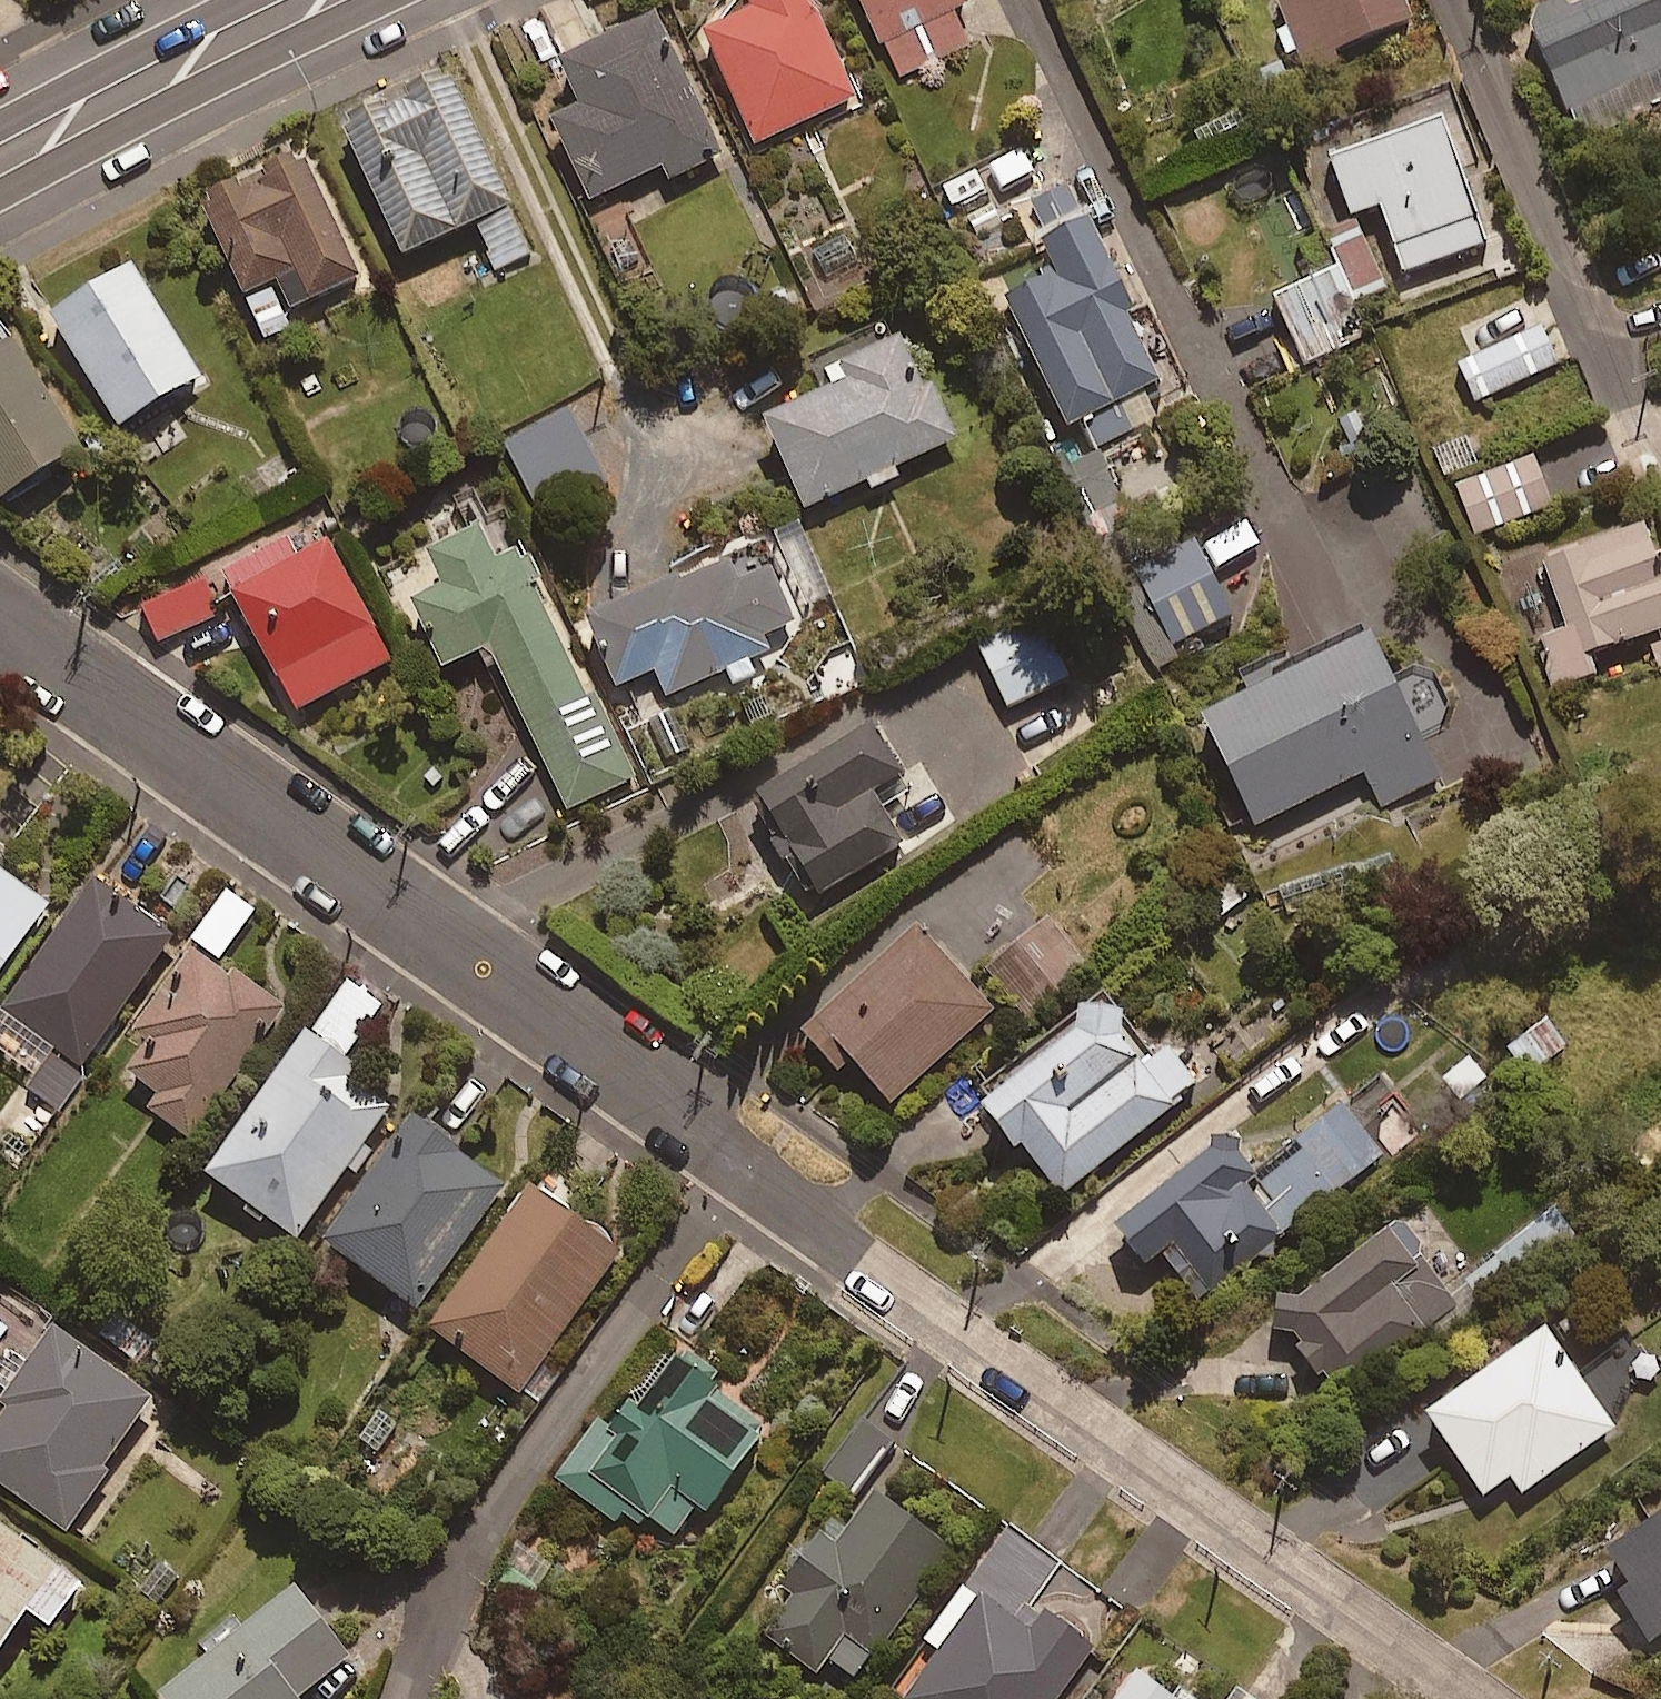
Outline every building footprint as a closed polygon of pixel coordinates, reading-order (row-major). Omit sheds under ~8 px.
[(805,0),(742,0),(749,14),(699,39),(754,151),(855,102),(805,0)] [(963,0),(858,0),(893,76),(920,76),(971,52),(953,15),(967,9),(963,0)] [(1309,80),(1342,67),(1338,56),(1411,27),(1400,0),(1286,0),(1278,3),(1309,80)] [(1570,17),(1556,9),(1545,10),(1535,17),(1530,31),(1569,120),(1660,79),(1660,0),(1585,0),(1583,12),(1570,17)] [(720,159),(652,28),(558,77),(580,117),(552,131),(592,208),(662,171),(670,186),(720,159)] [(528,257),(451,89),(344,138),(401,262),(471,230),(491,274),(528,257)] [(1483,240),(1440,124),(1329,166),(1349,219),(1380,208),(1403,270),(1483,240)] [(359,284),(303,167),(198,218),(254,334),(359,284)] [(1067,191),(1035,207),(1053,243),(1039,250),(1059,288),(1009,313),(1071,436),(1079,431),(1091,454),(1157,421),(1145,397),(1159,390),(1125,322),(1132,318),(1067,191)] [(1384,293),(1362,243),(1332,256),(1354,306),(1384,293)] [(205,385),(138,273),(57,322),(124,434),(205,385)] [(0,319),(0,495),(8,507),(89,454),(0,319)] [(1556,368),(1538,332),(1460,371),(1478,407),(1556,368)] [(866,488),(870,496),(898,482),(895,474),(956,446),(932,394),(923,398),(900,347),(823,383),(830,398),(764,428),(805,516),(866,488)] [(610,496),(570,419),(506,452),(546,529),(610,496)] [(1551,510),(1533,465),(1457,496),(1474,540),(1551,510)] [(828,609),(796,528),(768,540),(800,620),(828,609)] [(1640,532),(1542,571),(1567,633),(1538,645),(1557,692),(1596,677),(1589,659),(1660,630),(1660,586),(1640,532)] [(538,590),(521,557),(495,571),(478,539),(427,566),(444,599),(410,617),(443,679),(487,656),(570,813),(634,779),(590,695),(585,698),(530,594),(538,590)] [(1094,566),(1151,675),(1181,659),(1175,647),(1230,618),(1191,544),(1130,576),(1118,554),(1094,566)] [(285,546),(220,583),(296,717),(390,663),(325,550),(297,566),(285,546)] [(667,703),(722,680),(727,692),(757,680),(751,667),(769,660),(762,643),(795,630),(763,554),(590,627),(618,694),(656,678),(667,703)] [(219,616),(203,585),(145,616),(162,647),(219,616)] [(1069,683),(1044,628),(981,657),(1007,712),(1069,683)] [(1437,777),(1363,642),(1199,733),(1256,836),(1364,776),(1381,808),(1437,777)] [(907,793),(871,733),(751,806),(811,906),(903,850),(879,810),(907,793)] [(0,876),(0,987),(52,912),(0,876)] [(78,1065),(84,1070),(174,939),(97,886),(7,1016),(43,1040),(27,1063),(40,1072),(29,1088),(52,1103),(78,1065)] [(257,916),(231,897),(195,945),(221,964),(257,916)] [(989,1018),(918,940),(804,1044),(836,1080),(849,1068),(888,1110),(989,1018)] [(164,1099),(153,1115),(194,1144),(288,1011),(239,978),(236,983),(201,958),(143,1041),(156,1051),(136,1080),(164,1099)] [(384,1008),(351,986),(315,1038),(348,1061),(384,1008)] [(1127,1034),(1101,1000),(979,1097),(992,1114),(981,1123),(1007,1156),(1016,1149),(1060,1203),(1197,1093),(1165,1054),(1138,1075),(1114,1045),(1127,1034)] [(1566,1050),(1549,1025),(1511,1052),(1528,1077),(1566,1050)] [(351,1172),(357,1177),(374,1154),(368,1149),(397,1109),(311,1046),(213,1179),(251,1207),(246,1213),(267,1228),(271,1222),(299,1243),(351,1172)] [(1236,1160),(1236,1151),(1211,1150),(1210,1163),(1115,1237),(1142,1271),(1162,1255),(1198,1301),(1380,1157),(1342,1109),(1252,1180),(1236,1160)] [(510,1190),(423,1127),(332,1250),(419,1314),(510,1190)] [(624,1258),(541,1198),(440,1339),(522,1398),(624,1258)] [(1300,1351),(1293,1357),(1315,1385),(1323,1379),(1343,1404),(1458,1311),(1394,1233),(1279,1325),(1300,1351)] [(72,1534),(113,1474),(109,1471),(154,1406),(61,1341),(38,1374),(16,1359),(11,1365),(0,1357),(0,1390),(23,1406),(0,1440),(0,1484),(72,1534)] [(1611,1437),(1546,1344),(1428,1428),(1482,1505),(1511,1485),(1521,1500),(1611,1437)] [(646,1519),(672,1539),(696,1508),(705,1515),(766,1436),(708,1392),(713,1385),(681,1360),(637,1416),(630,1411),(607,1441),(597,1434),(558,1485),(615,1530),(622,1522),(636,1533),(646,1519)] [(893,1450),(857,1426),(820,1481),(856,1505),(893,1450)] [(946,1556),(875,1503),(831,1563),(814,1551),(781,1596),(795,1606),(770,1639),(817,1674),(827,1661),(853,1680),(946,1556)] [(0,1529),(0,1670),(36,1624),(52,1636),(84,1596),(0,1529)] [(1660,1642),(1660,1531),(1608,1570),(1632,1602),(1620,1610),(1650,1651),(1660,1642)] [(911,1698),(1059,1698),(1091,1653),(1027,1607),(1056,1567),(1008,1534),(923,1654),(936,1664),(911,1698)] [(297,1593),(248,1633),(238,1620),(202,1649),(212,1662),(167,1698),(303,1698),(351,1660),(297,1593)] [(1134,1687),(1126,1698),(1153,1698),(1134,1687)]
